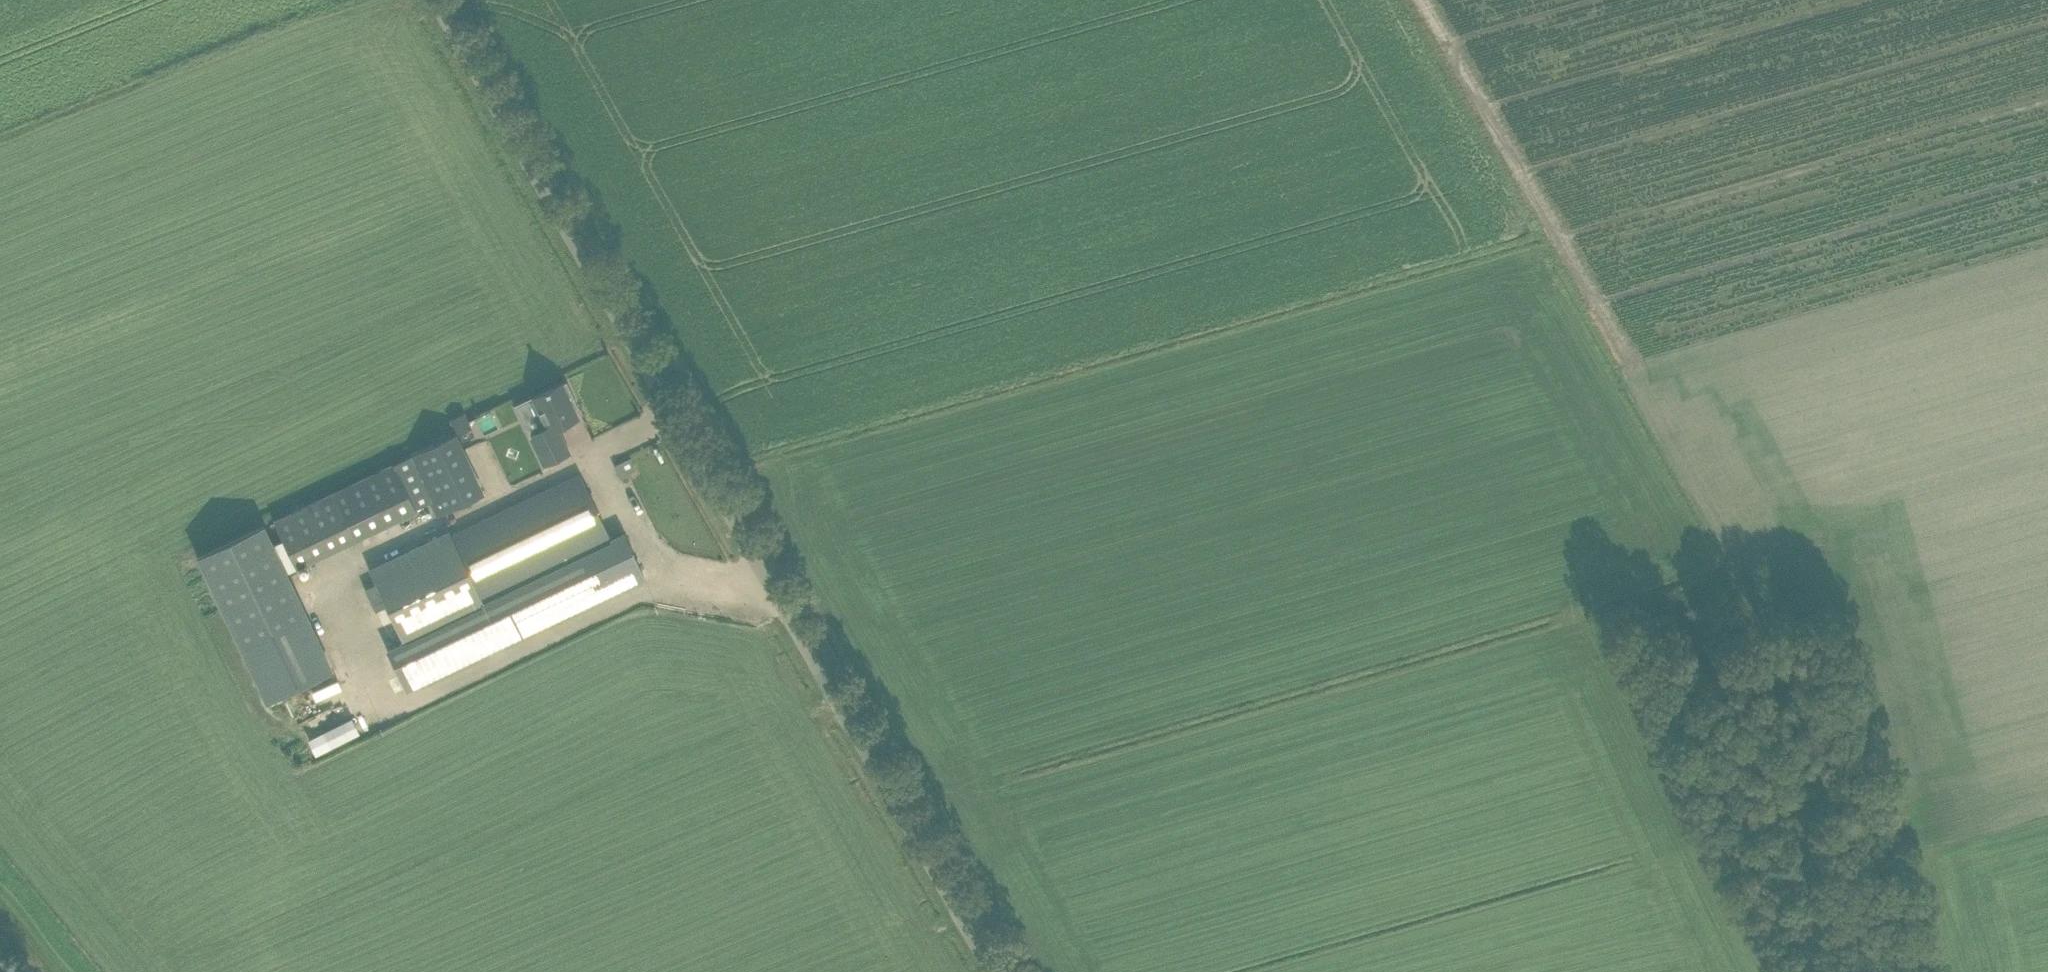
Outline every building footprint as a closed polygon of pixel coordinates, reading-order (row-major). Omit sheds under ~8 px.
[(541,416),(547,427),(529,436),(543,466),(569,453),(557,428),(578,418),(561,384),(532,398),(533,399),(522,404),(522,409),(526,418),(530,420),(541,416)] [(467,422),(455,428),(461,441),(473,436),(467,422)] [(440,515),(483,494),(455,435),(275,521),(297,566),(433,501),(440,515)] [(404,688),(643,575),(623,533),(610,540),(579,474),(561,483),(450,535),(370,573),(404,645),(387,653),(404,688)] [(332,672),(262,526),(197,557),(267,703),(332,672)]
